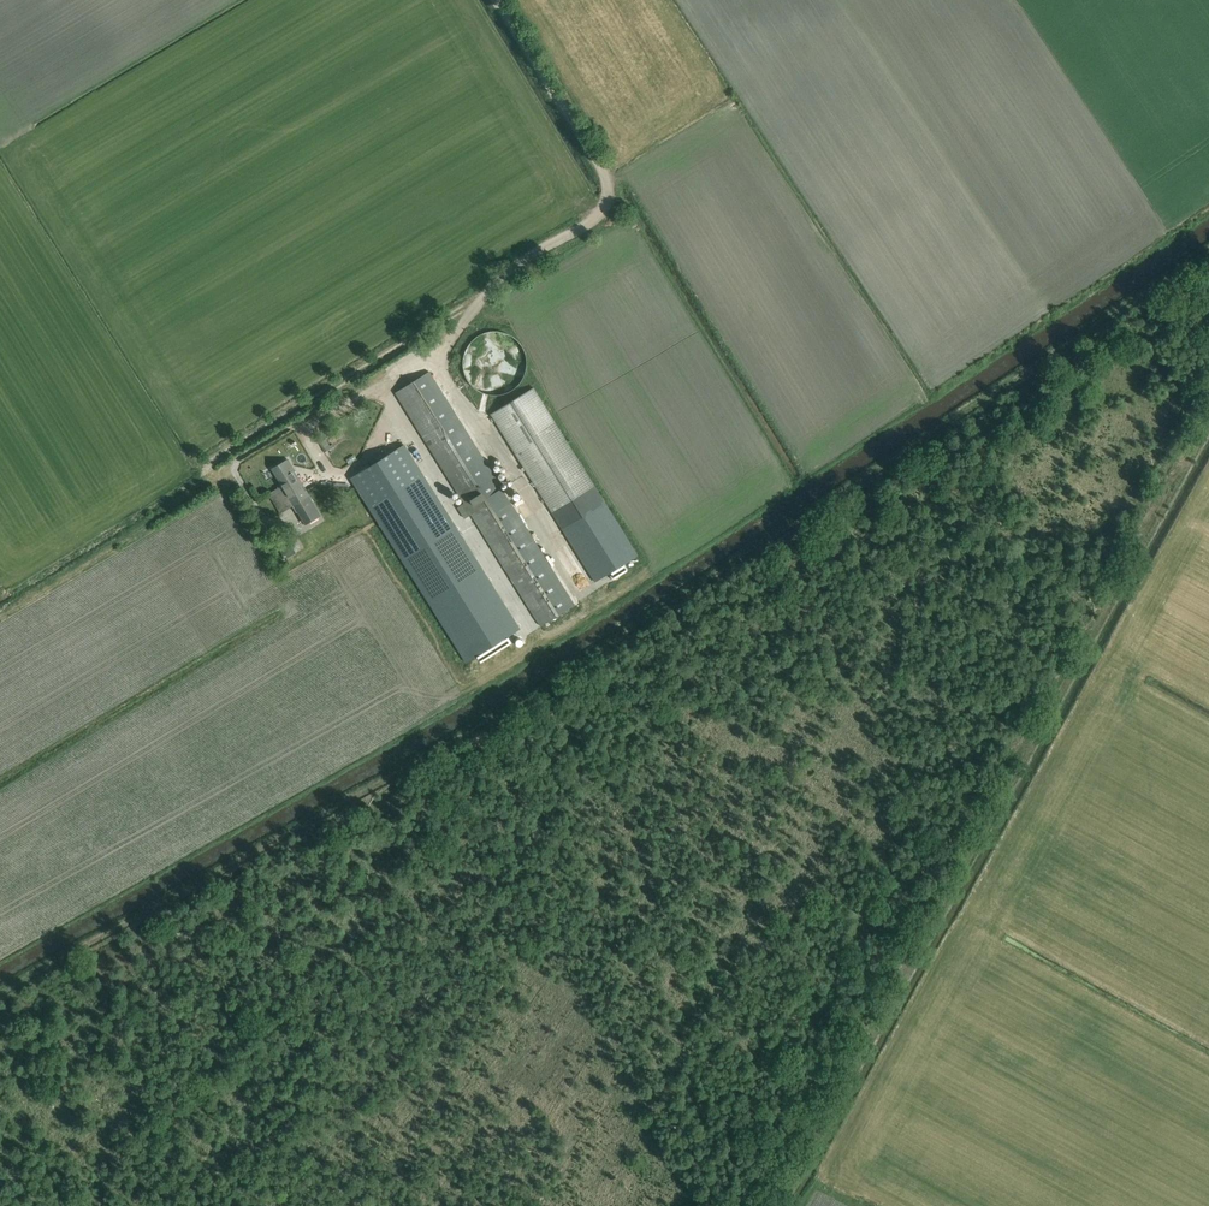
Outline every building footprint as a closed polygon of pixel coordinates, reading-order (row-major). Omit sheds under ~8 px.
[(465,352),(463,359),(463,367),(465,374),(468,381),(473,387),(480,391),(487,394),(494,395),(502,394),(509,392),(515,387),(521,382),(524,375),(526,368),(526,360),(524,353),(521,346),(516,340),(510,336),(503,333),(495,332),(487,333),(480,336),(474,340),(469,345),(465,352)] [(471,515),(541,627),(575,606),(429,372),(395,393),(464,504),(458,508),(465,519),(471,515)] [(614,579),(627,571),(624,565),(638,556),(533,388),(491,415),(563,531),(595,583),(611,573),(614,579)] [(423,476),(404,445),(350,478),(369,509),(467,663),(488,650),(492,655),(502,649),(498,643),(520,630),(423,476)] [(295,471),(288,460),(272,470),(282,486),(268,494),(280,514),(294,506),(305,526),(320,518),(298,478),(298,477),(295,471)] [(298,554),(293,545),(282,552),(286,561),(298,554)]
